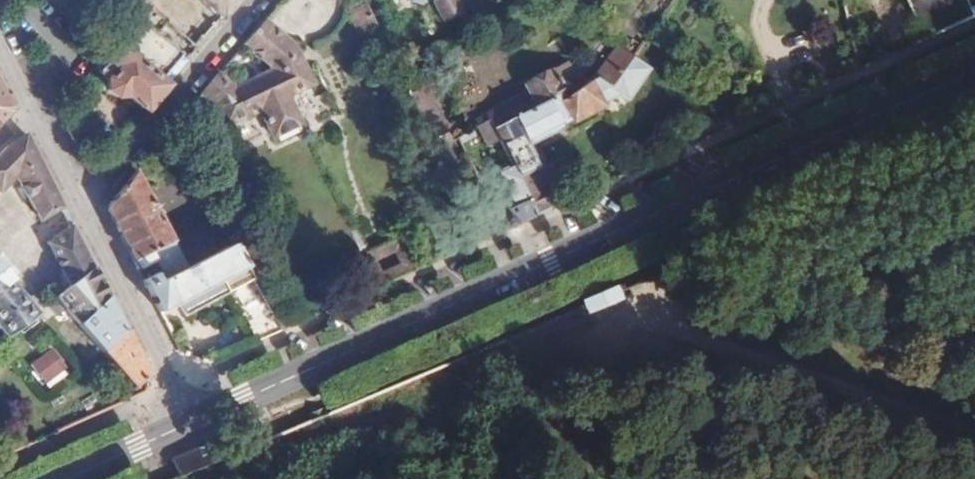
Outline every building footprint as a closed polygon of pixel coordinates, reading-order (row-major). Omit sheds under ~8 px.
[(223,19),(239,0),(202,0),(223,19)] [(444,24),(465,13),(458,0),(432,0),(444,24)] [(909,46),(942,31),(970,19),(961,0),(901,0),(890,5),(909,46)] [(378,34),(364,11),(352,17),(365,42),(378,34)] [(219,75),(202,95),(212,105),(223,128),(258,114),(271,143),(301,129),(289,100),(314,89),(296,47),(266,20),(245,45),(267,66),(270,73),(235,88),(219,75)] [(143,110),(165,85),(159,81),(179,58),(140,21),(126,50),(107,46),(92,68),(104,77),(101,84),(115,95),(123,94),(143,110)] [(640,46),(632,57),(623,72),(634,79),(650,53),(640,46)] [(526,85),(537,111),(557,102),(560,107),(582,92),(577,80),(570,82),(563,67),(526,85)] [(600,99),(612,90),(598,80),(590,86),(601,105),(603,104),(600,99)] [(10,113),(8,110),(11,105),(0,84),(0,123),(10,113)] [(289,100),(301,129),(304,135),(341,119),(325,84),(314,89),(289,100)] [(512,166),(535,215),(551,208),(542,190),(549,187),(530,145),(603,107),(601,105),(590,86),(582,92),(560,107),(557,102),(537,111),(495,130),(512,166)] [(199,99),(183,117),(196,141),(208,136),(217,124),(209,108),(199,99)] [(0,157),(0,195),(0,194),(15,179),(40,224),(63,211),(25,136),(7,150),(0,157)] [(484,197),(500,231),(535,215),(512,166),(496,174),(502,188),(484,197)] [(171,242),(134,173),(105,206),(134,260),(152,251),(168,282),(187,272),(171,242)] [(10,204),(0,194),(0,195),(0,213),(10,204)] [(349,234),(373,288),(412,271),(391,216),(349,234)] [(204,226),(171,242),(187,272),(220,255),(204,226)] [(47,242),(71,286),(93,269),(72,228),(47,242)] [(254,282),(234,247),(220,255),(187,272),(168,282),(162,284),(157,273),(144,280),(169,329),(185,320),(184,318),(227,296),(254,282)] [(11,341),(39,316),(38,314),(0,268),(0,328),(11,341)] [(56,298),(78,324),(108,298),(93,269),(71,286),(56,298)] [(281,330),(254,282),(227,296),(251,343),(281,330)] [(78,324),(101,353),(127,331),(108,298),(78,324)] [(132,390),(148,378),(148,375),(142,365),(145,364),(127,331),(101,353),(132,390)] [(28,363),(45,391),(68,376),(51,349),(28,363)] [(325,413),(320,401),(305,408),(310,420),(325,413)] [(199,466),(236,450),(230,435),(172,459),(178,475),(199,466)]
